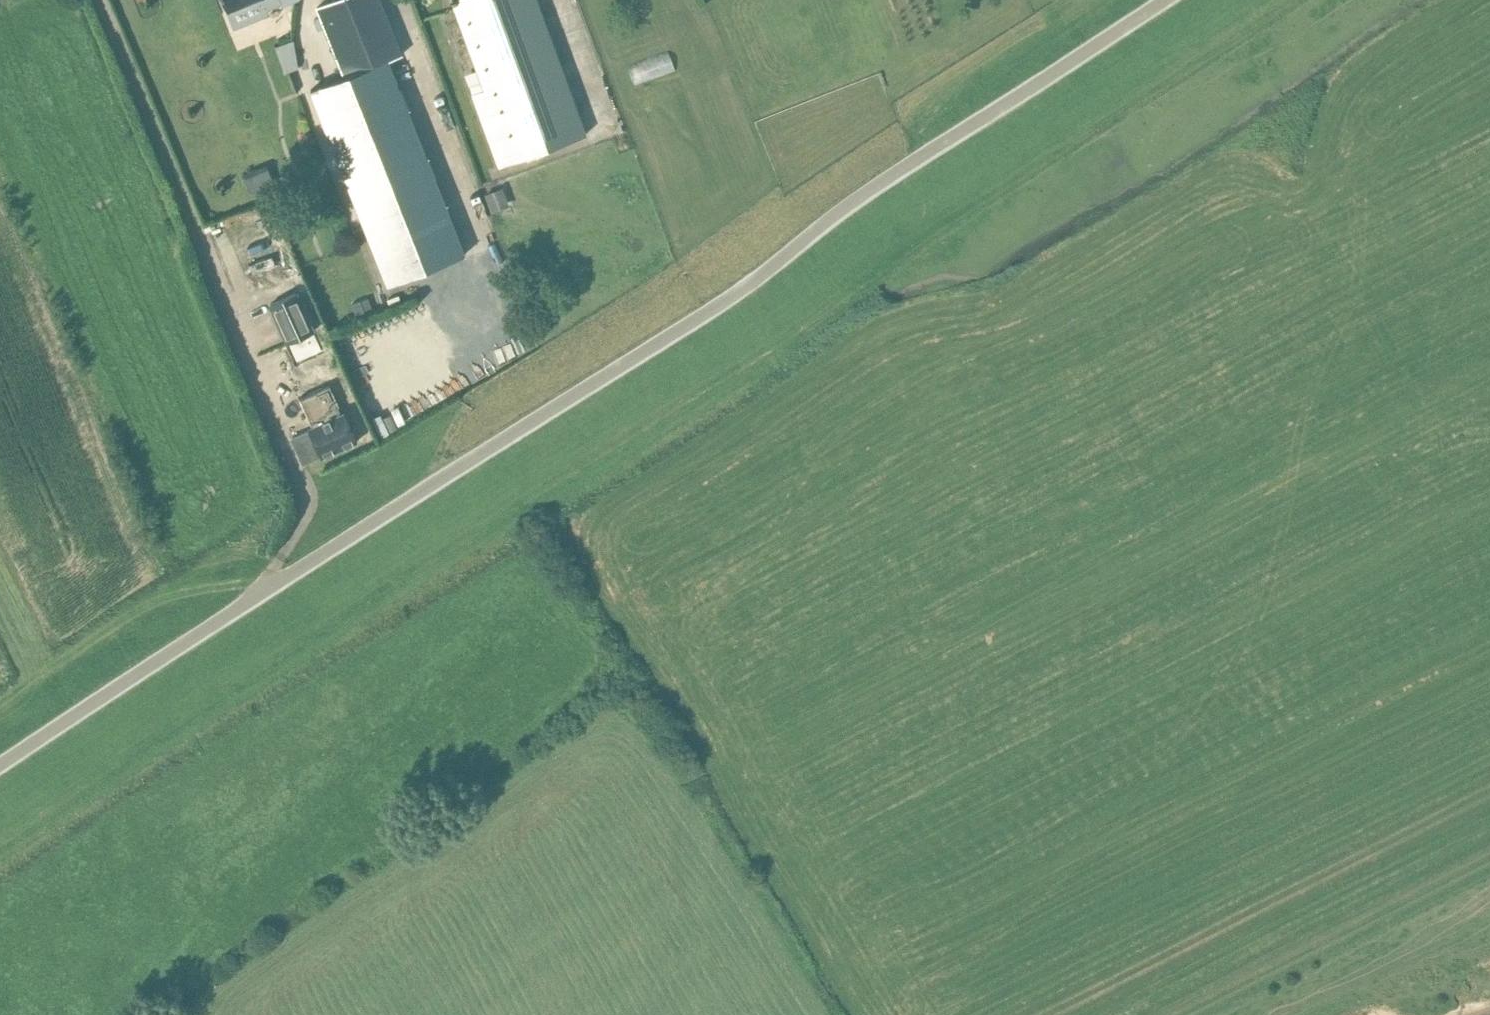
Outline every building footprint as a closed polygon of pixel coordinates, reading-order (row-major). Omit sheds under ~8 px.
[(228,12),(258,0),(223,0),(228,12)] [(383,5),(380,0),(342,0),(318,9),(345,78),(312,91),(388,284),(465,254),(389,62),(403,56),(383,5)] [(481,81),(469,84),(472,92),(471,93),(498,166),(587,133),(538,0),(451,0),(481,81)] [(282,70),(299,66),(291,39),(275,43),(282,70)] [(627,66),(635,85),(676,68),(667,49),(627,66)] [(584,124),(612,114),(593,62),(582,66),(587,79),(585,79),(589,93),(574,98),(584,124)] [(264,159),(273,154),(263,138),(254,142),(264,159)] [(504,207),(497,189),(485,194),(492,212),(504,207)] [(288,342),(313,331),(295,290),(270,301),(288,342)] [(375,312),(369,297),(352,303),(357,319),(375,312)] [(321,457),(357,440),(345,412),(341,414),(337,405),(339,405),(329,384),(299,397),(312,427),(308,428),(321,457)]
